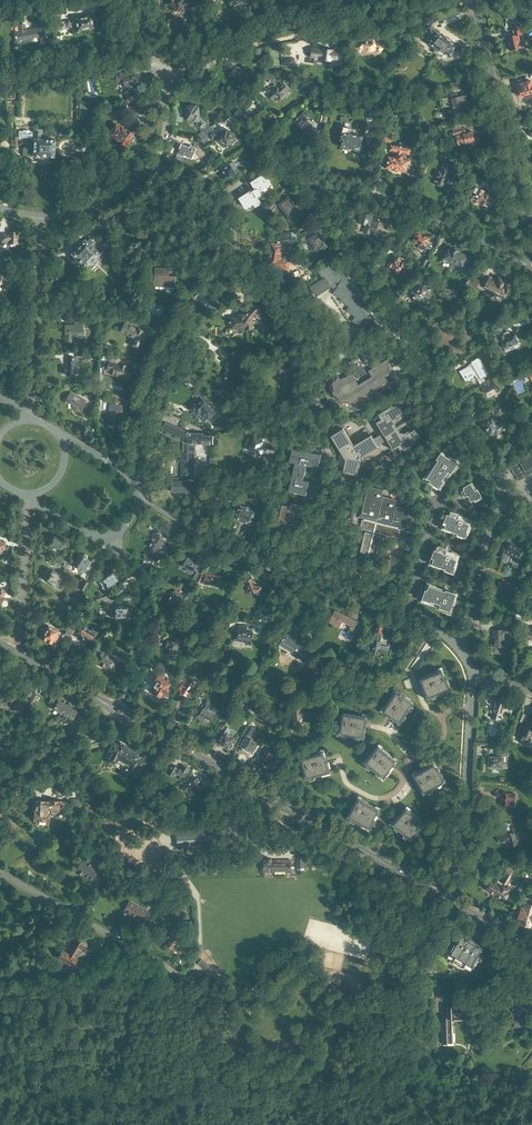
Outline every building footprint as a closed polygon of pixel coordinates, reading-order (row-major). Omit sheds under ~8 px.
[(191,4),(192,10),(198,10),(197,6),(198,6),(197,0),(180,0),(176,1),(174,0),(171,0),(169,2),(169,3),(169,4),(172,6),(172,7),(173,7),(173,8),(174,11),(180,10),(180,11),(181,12),(182,13),(183,13),(184,12),(185,11),(185,10),(184,6),(191,4)] [(66,21),(56,23),(58,29),(58,30),(71,28),(71,27),(77,26),(78,30),(80,30),(81,31),(83,30),(89,29),(91,29),(91,28),(96,27),(95,16),(87,18),(87,17),(85,17),(82,17),(82,18),(81,18),(81,19),(76,19),(77,21),(70,22),(70,20),(66,21)] [(24,24),(18,25),(19,31),(15,32),(16,36),(15,37),(15,38),(16,38),(16,41),(28,39),(28,40),(33,39),(33,38),(41,36),(42,41),(48,40),(47,33),(47,32),(46,32),(45,21),(39,22),(39,28),(30,30),(29,30),(29,31),(26,31),(26,29),(25,29),(24,24)] [(436,48),(436,49),(434,52),(437,54),(442,48),(447,39),(445,37),(445,38),(438,33),(437,32),(436,31),(435,30),(434,29),(433,22),(425,24),(426,30),(427,30),(427,31),(428,32),(429,34),(430,36),(432,37),(433,38),(429,44),(436,48)] [(515,36),(507,37),(510,50),(525,46),(524,42),(520,43),(518,35),(521,35),(519,26),(513,27),(515,36)] [(399,31),(396,37),(403,40),(405,34),(399,31)] [(365,39),(356,47),(360,51),(363,48),(365,49),(366,50),(370,51),(373,50),(375,49),(376,48),(380,51),(384,47),(375,39),(375,38),(374,38),(373,38),(372,38),(372,39),(371,38),(371,39),(369,39),(369,38),(368,39),(367,38),(366,38),(365,39)] [(450,40),(447,39),(442,48),(437,54),(441,56),(443,53),(450,57),(454,52),(455,52),(458,47),(457,46),(450,41),(450,40)] [(338,60),(339,52),(332,51),(332,50),(324,49),(324,50),(321,50),(317,49),(313,48),(311,57),(322,58),(322,60),(326,60),(326,61),(327,61),(327,60),(330,61),(331,59),(338,60)] [(247,75),(244,73),(244,72),(243,72),(243,71),(243,70),(244,70),(244,69),(245,69),(245,68),(245,67),(245,66),(244,66),(244,65),(243,65),(242,65),(241,66),(240,67),(239,67),(238,67),(238,66),(237,67),(236,67),(236,68),(229,62),(225,67),(231,73),(228,76),(236,82),(235,83),(237,85),(238,85),(239,86),(243,82),(244,83),(247,79),(246,77),(247,75)] [(134,85),(139,84),(137,74),(130,76),(130,71),(120,73),(120,75),(117,76),(117,77),(117,79),(118,79),(118,81),(124,80),(125,85),(126,85),(127,91),(135,89),(134,85)] [(275,76),(265,74),(264,81),(273,83),(275,76)] [(276,97),(279,100),(281,98),(282,99),(284,97),(284,96),(286,93),(287,92),(288,93),(291,90),(290,89),(284,82),(284,83),(282,81),(279,84),(280,85),(274,91),(269,96),(272,99),(276,97)] [(531,81),(518,84),(519,89),(521,96),(528,94),(529,97),(531,96),(531,86),(531,81)] [(387,93),(383,93),(358,98),(360,107),(385,102),(387,93)] [(128,104),(137,102),(136,95),(127,97),(128,104)] [(466,95),(449,99),(448,97),(442,99),(444,106),(452,104),(453,107),(453,108),(455,113),(465,111),(463,105),(468,104),(466,95)] [(201,110),(199,110),(199,107),(198,107),(198,106),(194,106),(193,105),(190,105),(189,106),(186,106),(186,115),(188,115),(188,120),(194,120),(194,121),(198,121),(199,123),(197,125),(201,129),(207,123),(201,117),(201,110)] [(343,122),(342,124),(344,125),(341,140),(343,140),(342,146),(343,148),(346,149),(348,147),(354,149),(355,150),(359,151),(360,150),(361,149),(363,150),(364,144),(362,144),(363,137),(349,134),(352,122),(350,122),(350,121),(348,121),(347,121),(346,121),(346,117),(342,116),(341,122),(343,122)] [(301,128),(303,130),(304,128),(307,132),(306,141),(312,142),(314,133),(315,133),(316,129),(304,117),(301,120),(299,117),(295,121),(297,123),(297,124),(301,128),(300,128),(301,129),(301,128)] [(110,134),(122,142),(121,143),(125,146),(126,144),(127,145),(130,141),(131,141),(133,141),(135,138),(135,136),(133,135),(133,134),(129,131),(129,132),(124,127),(123,128),(117,124),(118,123),(116,122),(115,124),(115,125),(115,126),(116,127),(110,134)] [(221,137),(216,132),(211,127),(203,135),(200,138),(199,139),(202,141),(207,135),(212,140),(215,138),(221,144),(222,143),(226,147),(230,144),(231,145),(237,139),(235,136),(235,134),(233,133),(231,133),(229,130),(228,131),(227,130),(221,137)] [(33,156),(34,156),(35,157),(38,158),(40,156),(48,156),(48,157),(49,158),(52,158),(54,157),(54,155),(55,155),(55,151),(54,151),(55,145),(55,144),(55,143),(55,142),(55,140),(40,139),(41,133),(34,132),(30,131),(30,130),(23,130),(23,131),(19,131),(19,138),(29,138),(29,139),(28,139),(28,140),(27,141),(27,143),(28,144),(28,145),(29,145),(29,148),(24,148),(23,155),(33,156)] [(473,132),(457,136),(459,145),(480,140),(479,136),(474,137),(473,132)] [(383,141),(390,143),(392,135),(384,134),(383,141)] [(99,143),(93,149),(104,160),(110,154),(99,143)] [(182,145),(179,153),(192,159),(197,148),(193,147),(191,145),(189,148),(182,145)] [(396,157),(389,156),(387,168),(394,170),(394,172),(398,172),(399,170),(409,172),(410,167),(407,166),(408,160),(406,159),(407,154),(409,154),(411,148),(403,147),(403,146),(400,145),(399,146),(392,145),(390,151),(397,152),(396,157)] [(227,180),(236,174),(235,174),(239,171),(233,162),(226,166),(227,167),(222,170),(224,173),(225,173),(226,174),(224,176),(224,177),(225,179),(226,179),(227,180)] [(442,186),(442,187),(442,186),(445,187),(450,176),(451,177),(451,176),(450,176),(451,172),(454,174),(460,177),(463,171),(457,168),(458,165),(455,164),(453,168),(450,167),(451,166),(445,163),(442,168),(441,168),(440,172),(439,171),(438,172),(439,172),(436,180),(435,180),(435,181),(438,182),(439,182),(442,183),(441,186),(442,186)] [(256,189),(254,190),(258,196),(260,195),(271,188),(269,185),(271,184),(265,175),(252,183),(256,189)] [(475,176),(472,184),(479,187),(482,179),(475,176)] [(473,197),(472,198),(473,199),(472,200),(474,200),(473,201),(479,204),(480,202),(489,206),(489,205),(490,206),(491,205),(492,203),(492,202),(491,202),(493,197),(487,195),(488,193),(477,188),(475,192),(477,193),(475,197),(474,197),(473,198),(473,197)] [(253,191),(240,199),(246,208),(248,207),(250,210),(261,203),(257,197),(258,196),(254,190),(253,191)] [(287,213),(295,207),(287,196),(278,202),(285,211),(285,210),(287,213)] [(295,218),(296,219),(304,213),(298,205),(295,207),(287,213),(291,220),(295,218)] [(371,232),(375,220),(371,219),(372,216),(362,213),(359,222),(367,224),(364,232),(371,234),(371,233),(371,232)] [(107,217),(111,226),(112,227),(120,223),(119,221),(123,219),(120,214),(116,215),(115,214),(107,217)] [(375,218),(375,220),(371,232),(371,233),(381,236),(384,228),(388,229),(389,225),(390,225),(391,223),(389,222),(390,222),(382,219),(382,220),(375,218)] [(434,243),(429,241),(428,240),(429,238),(421,235),(422,233),(418,231),(413,241),(415,242),(415,243),(417,243),(420,244),(418,247),(424,250),(425,247),(431,249),(434,243)] [(18,232),(14,232),(10,232),(10,235),(7,235),(7,234),(2,234),(2,241),(9,242),(9,243),(17,244),(18,232)] [(306,234),(299,238),(303,244),(307,241),(311,247),(314,245),(317,250),(319,248),(320,251),(328,247),(324,240),(321,241),(320,240),(322,239),(320,237),(319,237),(317,235),(309,240),(306,234)] [(126,235),(122,240),(126,244),(130,239),(126,235)] [(90,270),(102,258),(102,257),(99,255),(99,254),(92,247),(96,242),(90,236),(85,241),(85,240),(80,245),(80,244),(76,249),(72,254),(77,258),(76,259),(76,262),(78,264),(81,263),(87,268),(87,267),(90,270)] [(290,255),(291,247),(285,246),(272,244),(269,264),(289,267),(289,260),(291,260),(291,255),(290,255)] [(453,263),(459,252),(459,251),(458,250),(458,248),(456,248),(455,248),(454,248),(451,246),(449,250),(448,250),(442,262),(446,265),(448,261),(453,263)] [(401,247),(396,250),(395,251),(398,255),(401,252),(402,254),(402,255),(403,256),(404,259),(408,257),(406,254),(405,253),(404,253),(401,247)] [(470,263),(468,262),(470,258),(468,257),(468,255),(466,254),(465,255),(459,252),(453,263),(462,268),(466,270),(470,263)] [(394,274),(405,267),(399,256),(388,263),(391,269),(391,270),(392,273),(394,273),(394,274)] [(432,265),(427,262),(424,270),(428,272),(432,265)] [(324,279),(311,287),(316,295),(330,287),(330,286),(331,286),(337,290),(334,293),(343,299),(342,301),(350,307),(348,311),(356,317),(353,321),(366,329),(370,324),(374,322),(371,317),(370,317),(364,308),(365,307),(364,308),(358,298),(352,288),(346,279),(346,278),(344,279),(338,275),(338,273),(334,268),(331,269),(327,263),(318,268),(324,279)] [(156,268),(155,286),(167,286),(175,287),(175,285),(176,276),(168,276),(168,273),(169,273),(169,269),(156,268)] [(503,297),(510,283),(500,278),(498,281),(490,277),(487,282),(487,283),(485,287),(493,291),(492,292),(503,297)] [(461,288),(464,290),(471,281),(467,278),(460,288),(461,288)] [(478,287),(470,283),(466,289),(474,294),(478,287)] [(419,301),(419,302),(421,301),(423,304),(428,301),(427,299),(430,297),(430,296),(434,294),(430,288),(428,289),(425,284),(421,287),(416,289),(417,290),(413,292),(417,298),(416,298),(416,299),(417,300),(417,301),(418,301),(419,301)] [(304,314),(308,312),(299,297),(295,299),(304,314)] [(245,314),(246,329),(257,328),(257,323),(254,324),(254,322),(252,322),(252,318),(258,311),(259,312),(263,308),(255,301),(252,306),(254,308),(248,314),(248,313),(247,314),(245,314)] [(246,329),(245,314),(237,315),(237,317),(228,318),(229,322),(230,322),(230,323),(231,323),(231,328),(234,328),(240,328),(240,329),(246,329)] [(66,325),(65,333),(66,333),(65,342),(71,342),(72,334),(82,334),(83,322),(75,322),(75,325),(66,325)] [(132,345),(138,348),(141,341),(142,342),(146,334),(142,332),(143,331),(134,326),(133,328),(125,323),(121,331),(128,335),(128,336),(135,339),(132,345)] [(517,339),(516,337),(516,336),(516,334),(515,334),(514,333),(510,334),(509,333),(505,334),(505,333),(500,335),(499,332),(500,332),(498,329),(495,330),(494,327),(491,328),(493,334),(493,335),(495,342),(498,341),(502,340),(505,348),(510,346),(510,347),(511,347),(513,346),(514,346),(513,345),(518,343),(518,342),(518,341),(518,339),(517,339)] [(358,399),(359,401),(359,400),(358,399),(362,397),(363,398),(365,397),(364,395),(368,393),(369,394),(370,393),(371,393),(370,392),(374,389),(374,391),(376,389),(376,390),(377,389),(376,388),(380,386),(380,387),(382,386),(383,386),(382,385),(386,382),(386,383),(388,382),(389,382),(386,377),(388,376),(389,376),(390,376),(390,375),(390,368),(389,369),(387,366),(389,365),(389,358),(369,370),(367,368),(370,366),(367,362),(366,363),(364,360),(362,358),(364,357),(363,355),(361,352),(356,356),(357,358),(349,362),(354,371),(351,373),(345,377),(345,376),(341,379),(337,375),(338,376),(335,381),(334,380),(332,385),(333,385),(334,391),(333,391),(334,396),(335,395),(339,399),(339,400),(343,403),(344,402),(349,402),(349,403),(354,403),(354,402),(358,399)] [(75,356),(67,356),(67,366),(62,366),(61,374),(74,375),(75,367),(76,367),(76,362),(75,362),(75,356)] [(113,371),(112,374),(129,379),(131,369),(126,368),(126,366),(125,366),(125,365),(124,365),(122,365),(121,364),(120,366),(116,365),(117,362),(118,362),(119,358),(110,356),(109,360),(110,361),(110,363),(109,363),(107,369),(113,371)] [(238,357),(234,365),(229,362),(226,369),(228,370),(225,376),(229,377),(225,386),(223,385),(222,389),(233,394),(235,389),(233,388),(237,381),(239,382),(242,375),(240,375),(246,361),(238,357)] [(474,375),(481,385),(486,382),(483,377),(489,373),(485,367),(484,367),(479,358),(479,357),(471,362),(472,364),(470,366),(460,371),(465,380),(474,375)] [(291,370),(297,369),(301,369),(301,361),(297,361),(286,362),(286,364),(279,364),(280,377),(287,377),(287,375),(292,374),(291,370)] [(486,382),(481,385),(480,385),(485,393),(496,386),(492,378),(486,382)] [(79,408),(81,409),(86,400),(71,392),(66,401),(75,406),(74,408),(78,410),(79,408)] [(119,399),(119,398),(110,397),(109,411),(110,411),(108,424),(119,425),(120,420),(119,420),(120,416),(122,406),(117,405),(118,399),(119,399)] [(198,414),(209,405),(203,399),(196,405),(195,404),(191,408),(194,412),(189,416),(192,419),(198,415),(198,414)] [(302,407),(311,411),(314,405),(305,401),(302,407)] [(383,433),(378,436),(381,441),(382,443),(387,440),(394,450),(397,448),(398,448),(398,447),(399,447),(399,448),(399,449),(402,452),(416,443),(415,442),(420,439),(414,429),(409,433),(408,431),(405,433),(400,432),(399,430),(400,429),(401,429),(401,428),(400,426),(399,425),(399,426),(397,427),(395,425),(397,420),(400,418),(399,416),(404,413),(399,404),(394,407),(393,405),(378,414),(381,418),(381,419),(382,419),(382,420),(381,420),(380,420),(376,422),(383,433)] [(498,415),(506,410),(501,404),(494,408),(498,415)] [(215,412),(209,405),(198,414),(205,422),(210,417),(211,418),(214,415),(213,414),(215,412)] [(494,417),(483,423),(488,432),(488,433),(488,434),(490,434),(490,435),(491,435),(492,437),(501,432),(500,430),(502,429),(503,430),(504,430),(505,430),(507,429),(507,428),(508,427),(502,418),(498,421),(497,420),(496,420),(494,417)] [(196,492),(196,493),(199,493),(199,482),(195,482),(195,479),(196,446),(194,446),(194,443),(213,444),(214,435),(203,435),(203,433),(191,433),(189,432),(166,422),(164,426),(163,425),(160,431),(162,432),(183,441),(183,451),(181,451),(180,461),(182,461),(181,478),(174,477),(174,478),(174,481),(172,481),(172,492),(181,492),(182,492),(184,492),(186,492),(188,492),(189,492),(191,492),(191,493),(191,492),(193,492),(193,493),(194,493),(194,492),(196,492)] [(331,436),(342,453),(341,454),(340,455),(339,456),(338,458),(338,459),(338,460),(338,461),(338,463),(339,464),(340,465),(341,466),(342,467),(343,467),(344,468),(343,472),(357,476),(361,461),(359,459),(358,459),(360,456),(360,457),(363,457),(379,448),(378,446),(382,443),(381,441),(378,436),(374,439),(371,435),(354,446),(344,428),(331,436)] [(264,451),(264,450),(263,450),(264,448),(261,447),(265,438),(256,434),(253,441),(248,439),(246,444),(250,446),(249,449),(253,451),(251,456),(258,459),(259,459),(261,455),(262,453),(263,453),(262,452),(263,450),(264,451)] [(288,491),(306,495),(309,485),(310,481),(304,479),(307,466),(319,468),(322,454),(292,447),(289,461),(295,463),(288,491)] [(510,466),(513,470),(514,470),(516,473),(515,474),(519,481),(531,473),(531,452),(510,466)] [(430,480),(430,482),(434,484),(435,483),(438,486),(442,480),(445,482),(449,476),(450,477),(458,465),(452,461),(453,459),(450,457),(449,458),(442,453),(437,460),(439,461),(431,472),(431,471),(426,478),(430,480)] [(465,489),(462,490),(466,497),(468,496),(477,490),(473,484),(471,486),(470,484),(466,487),(467,488),(465,489)] [(352,516),(351,518),(352,519),(352,521),(353,522),(355,523),(356,524),(358,525),(358,522),(361,523),(360,528),(373,531),(372,533),(374,534),(375,532),(398,538),(397,539),(392,538),(388,553),(400,556),(401,555),(402,554),(401,553),(400,553),(401,552),(403,552),(406,541),(400,540),(402,533),(405,534),(406,534),(408,534),(409,533),(411,532),(411,531),(412,530),(412,528),(412,527),(411,525),(410,524),(409,523),(408,523),(407,527),(405,526),(410,510),(396,506),(392,522),(391,522),(397,500),(383,496),(378,518),(377,518),(384,490),(369,486),(363,510),(362,515),(360,514),(362,509),(360,509),(358,509),(357,509),(355,510),(354,511),(353,513),(352,514),(352,516)] [(468,496),(469,497),(472,502),(474,500),(475,501),(478,499),(477,499),(482,496),(478,490),(477,490),(468,496)] [(190,504),(188,504),(188,503),(186,509),(184,518),(190,519),(189,521),(197,523),(201,506),(190,504)] [(302,519),(305,506),(291,503),(290,507),(282,505),(278,521),(280,522),(279,527),(283,529),(284,528),(285,528),(285,529),(289,530),(291,524),(293,525),(294,518),(295,518),(296,517),(297,517),(298,518),(302,519)] [(251,524),(254,518),(256,512),(251,510),(251,508),(247,506),(246,507),(241,505),(235,517),(240,520),(241,521),(244,522),(245,522),(251,524)] [(458,515),(451,512),(449,516),(449,515),(448,518),(447,520),(448,520),(444,529),(452,532),(452,530),(458,533),(458,534),(465,537),(468,529),(469,530),(470,525),(470,524),(471,520),(464,517),(464,518),(458,516),(458,515)] [(155,537),(153,541),(161,546),(165,540),(162,538),(163,536),(165,538),(167,535),(155,527),(153,530),(155,532),(153,536),(155,537)] [(365,532),(361,551),(366,553),(366,554),(363,553),(362,553),(361,554),(361,555),(361,556),(362,556),(376,560),(381,536),(374,534),(372,533),(365,532)] [(64,545),(66,546),(67,544),(54,536),(52,535),(51,536),(50,538),(50,539),(51,540),(51,541),(52,541),(48,547),(57,552),(58,550),(60,551),(64,545)] [(161,546),(153,541),(150,546),(153,548),(150,552),(154,554),(153,555),(154,555),(153,558),(152,557),(150,560),(156,563),(162,554),(160,552),(163,548),(161,546)] [(510,543),(508,547),(505,545),(502,551),(499,557),(503,558),(505,553),(509,555),(509,554),(514,556),(514,555),(519,557),(519,556),(520,556),(522,552),(521,552),(523,549),(521,548),(520,547),(520,548),(514,545),(515,545),(510,543)] [(446,550),(438,547),(437,551),(436,551),(435,555),(432,564),(439,567),(439,566),(446,568),(445,570),(452,572),(455,565),(456,565),(458,560),(457,560),(459,555),(452,552),(451,553),(445,551),(446,550)] [(82,556),(77,566),(81,569),(80,572),(83,573),(84,572),(85,572),(86,569),(88,570),(90,566),(89,565),(91,561),(87,559),(88,557),(87,555),(85,554),(84,555),(83,556),(82,556)] [(188,557),(183,566),(187,568),(186,571),(192,574),(193,571),(194,569),(196,566),(197,565),(200,566),(203,560),(196,556),(193,554),(192,558),(191,559),(188,557)] [(65,563),(63,565),(65,568),(69,561),(65,559),(66,557),(62,555),(60,560),(65,563)] [(65,568),(62,573),(71,578),(71,571),(65,568)] [(55,583),(62,587),(65,581),(62,579),(64,576),(53,570),(52,570),(51,569),(49,570),(48,572),(48,573),(50,574),(50,575),(48,579),(47,581),(54,585),(55,583)] [(102,579),(99,581),(102,586),(105,588),(105,589),(108,587),(111,585),(112,587),(115,584),(114,583),(118,580),(115,577),(116,576),(115,576),(116,575),(117,574),(114,571),(113,572),(112,572),(106,576),(105,575),(102,577),(103,578),(102,579)] [(206,577),(204,576),(200,583),(205,584),(220,587),(221,577),(206,574),(206,577)] [(527,580),(520,578),(518,584),(525,586),(527,580)] [(249,595),(256,592),(261,592),(261,587),(259,586),(257,586),(255,586),(252,580),(246,582),(249,589),(247,590),(249,595)] [(509,581),(509,583),(499,583),(499,589),(506,589),(506,600),(512,600),(513,583),(512,583),(512,581),(509,581)] [(426,589),(425,594),(426,595),(424,600),(431,602),(430,604),(437,606),(436,608),(443,610),(450,613),(453,606),(454,606),(455,603),(454,602),(457,594),(449,591),(449,593),(436,589),(437,588),(429,585),(428,590),(426,589)] [(187,591),(186,593),(185,592),(183,596),(176,591),(166,604),(171,608),(175,602),(183,608),(187,602),(187,603),(191,597),(190,596),(191,594),(187,591)] [(119,607),(115,607),(115,609),(112,609),(112,612),(113,612),(113,618),(116,618),(116,621),(123,621),(123,618),(130,618),(131,616),(131,613),(130,612),(128,612),(128,607),(123,607),(123,606),(119,606),(119,607)] [(516,615),(516,617),(525,621),(528,612),(518,609),(517,612),(516,615)] [(358,621),(335,610),(329,623),(339,628),(343,621),(351,625),(350,627),(354,629),(358,621)] [(372,653),(378,654),(379,655),(387,656),(390,643),(393,624),(378,621),(374,641),(374,642),(366,641),(365,651),(372,652),(372,653)] [(501,624),(501,630),(493,630),(493,636),(495,636),(495,647),(505,647),(505,631),(512,631),(512,630),(513,630),(514,624),(501,624)] [(236,631),(234,641),(246,643),(246,644),(251,644),(251,641),(252,641),(253,632),(246,631),(247,625),(245,625),(245,626),(239,625),(238,631),(236,631)] [(61,632),(48,626),(47,628),(44,626),(41,632),(43,634),(42,637),(43,637),(43,638),(45,639),(46,639),(47,639),(47,640),(47,639),(48,640),(48,641),(50,642),(51,641),(52,642),(52,643),(54,639),(56,640),(61,632)] [(64,633),(71,636),(74,630),(68,626),(64,633)] [(84,629),(80,627),(79,629),(78,630),(77,633),(83,636),(83,638),(83,639),(85,640),(87,640),(88,639),(92,641),(93,639),(94,639),(94,638),(97,632),(98,630),(98,628),(95,627),(94,627),(93,630),(92,630),(92,631),(87,628),(88,627),(86,626),(84,629)] [(282,637),(285,639),(281,646),(292,652),(291,653),(300,658),(299,659),(304,662),(307,656),(305,655),(308,651),(302,648),(305,643),(299,640),(300,638),(290,632),(288,634),(285,632),(282,637)] [(182,633),(181,639),(176,638),(175,642),(175,643),(173,643),(172,641),(166,640),(164,647),(170,649),(169,652),(173,653),(172,655),(176,656),(178,647),(182,648),(182,645),(187,646),(190,635),(182,633)] [(101,638),(98,644),(103,647),(107,641),(105,641),(101,638)] [(114,661),(101,654),(97,662),(105,666),(104,667),(109,670),(111,667),(111,668),(113,667),(115,665),(114,663),(113,663),(114,661)] [(346,659),(345,665),(358,668),(359,665),(359,663),(356,662),(356,664),(352,663),(353,661),(346,659)] [(333,729),(321,743),(334,754),(325,757),(323,751),(302,757),(303,763),(306,763),(307,767),(303,768),(306,779),(311,778),(315,777),(322,775),(326,774),(331,772),(328,761),(339,758),(365,780),(365,781),(361,799),(360,798),(356,804),(359,805),(357,809),(353,806),(347,817),(351,819),(370,829),(376,819),(372,817),(374,813),(376,814),(379,809),(378,808),(383,799),(384,796),(391,801),(396,806),(404,812),(404,813),(405,814),(403,817),(400,815),(392,824),(405,835),(408,838),(412,841),(419,832),(416,829),(419,826),(421,827),(425,823),(419,818),(427,808),(428,807),(427,806),(414,795),(422,791),(423,794),(428,792),(432,790),(438,786),(442,784),(446,782),(441,771),(437,773),(435,770),(437,769),(434,763),(414,774),(399,782),(395,779),(411,759),(412,758),(413,755),(414,753),(414,750),(414,748),(413,745),(412,742),(411,740),(409,738),(407,737),(433,697),(436,696),(443,693),(447,692),(451,690),(447,679),(443,680),(441,676),(444,675),(442,669),(421,677),(417,679),(418,683),(416,687),(415,685),(414,684),(413,681),(413,679),(414,676),(416,673),(409,669),(407,672),(406,675),(405,678),(405,681),(406,685),(407,688),(409,691),(412,694),(409,698),(405,695),(402,699),(399,697),(400,695),(395,691),(382,710),(382,711),(381,712),(371,728),(384,737),(378,746),(379,747),(376,751),(378,753),(375,756),(372,753),(368,757),(351,743),(352,737),(355,737),(360,738),(364,739),(367,727),(363,726),(363,722),(365,723),(366,716),(344,712),(343,719),(346,719),(345,723),(341,722),(339,733),(333,729)] [(179,680),(178,687),(180,688),(179,689),(182,692),(181,692),(186,696),(193,687),(196,682),(191,678),(191,679),(187,677),(188,676),(185,673),(181,679),(180,680),(179,680)] [(161,696),(165,698),(167,693),(168,694),(171,688),(169,687),(171,683),(172,681),(168,679),(167,681),(164,679),(164,678),(159,675),(156,680),(157,681),(154,686),(152,690),(155,692),(155,693),(156,694),(155,695),(159,697),(160,696),(161,696)] [(206,684),(200,694),(203,696),(207,689),(209,685),(212,681),(209,679),(206,684)] [(31,684),(26,695),(30,697),(35,686),(31,684)] [(497,698),(491,717),(500,720),(501,718),(502,718),(502,717),(501,716),(506,701),(505,701),(506,696),(504,696),(505,693),(506,690),(501,689),(500,692),(499,695),(500,696),(499,699),(497,698)] [(244,696),(248,699),(252,694),(248,691),(244,696)] [(40,697),(37,695),(34,694),(31,700),(37,704),(38,702),(40,697)] [(12,711),(23,714),(26,705),(24,705),(24,703),(18,701),(17,703),(13,702),(13,701),(14,702),(14,700),(14,699),(6,696),(2,706),(13,709),(12,711)] [(58,701),(52,698),(49,703),(55,706),(55,707),(54,709),(62,713),(67,705),(65,704),(65,705),(58,701)] [(249,703),(250,701),(244,698),(240,703),(237,702),(235,705),(240,708),(242,705),(244,703),(248,706),(249,703)] [(251,706),(248,712),(254,716),(256,718),(257,717),(260,719),(264,712),(254,704),(253,704),(250,701),(249,703),(250,704),(250,705),(251,706)] [(214,707),(208,703),(204,709),(204,708),(200,714),(197,717),(201,722),(206,718),(211,721),(214,715),(211,713),(214,707)] [(293,709),(289,709),(290,717),(290,718),(319,717),(319,716),(319,708),(319,707),(302,708),(302,703),(293,703),(293,709)] [(69,707),(67,705),(62,713),(66,715),(65,717),(65,716),(62,718),(62,721),(64,723),(67,721),(67,718),(67,716),(73,719),(77,712),(69,707)] [(263,714),(261,718),(271,724),(273,720),(263,714)] [(44,724),(42,727),(44,729),(47,732),(50,730),(47,727),(54,724),(52,720),(44,724)] [(521,737),(522,738),(521,740),(527,742),(528,743),(530,744),(531,744),(531,723),(530,722),(531,723),(530,724),(527,723),(523,733),(522,733),(521,737)] [(249,725),(243,736),(246,737),(241,745),(254,752),(258,743),(255,742),(256,740),(250,737),(253,732),(255,728),(249,725)] [(231,730),(227,728),(219,743),(220,743),(220,744),(221,745),(222,745),(225,746),(225,747),(227,748),(228,748),(229,748),(230,746),(232,748),(234,744),(232,743),(235,738),(229,734),(231,730)] [(482,733),(477,736),(478,738),(480,741),(483,739),(485,738),(482,733)] [(120,746),(118,745),(114,742),(111,747),(108,753),(112,755),(109,761),(116,765),(117,763),(118,763),(119,763),(127,768),(128,769),(127,771),(134,775),(137,770),(141,772),(145,766),(144,766),(147,761),(141,758),(142,756),(135,751),(134,753),(132,752),(133,751),(130,750),(128,749),(128,748),(121,743),(120,746)] [(259,765),(266,769),(270,762),(272,762),(274,759),(272,758),(276,752),(269,749),(271,746),(266,744),(262,752),(266,755),(264,758),(263,757),(259,765)] [(507,763),(503,763),(503,758),(503,755),(505,755),(506,751),(497,750),(497,755),(498,755),(498,757),(490,757),(489,766),(494,767),(494,768),(499,769),(499,767),(503,767),(503,766),(507,766),(507,763)] [(182,769),(178,767),(177,770),(168,765),(164,773),(173,778),(176,772),(185,777),(190,769),(187,768),(187,767),(185,766),(184,766),(183,766),(182,769)] [(198,778),(183,787),(185,791),(192,788),(195,792),(206,786),(205,785),(205,784),(204,783),(203,782),(203,781),(202,781),(201,779),(199,780),(198,778)] [(503,791),(503,792),(501,792),(501,793),(496,792),(495,796),(502,797),(501,805),(515,806),(517,794),(507,793),(507,792),(506,791),(504,791),(503,791)] [(171,800),(176,808),(180,805),(175,798),(171,800)] [(36,800),(34,820),(37,820),(37,824),(48,825),(49,821),(49,818),(50,818),(50,815),(49,815),(49,814),(58,815),(59,812),(61,813),(61,812),(66,813),(67,801),(50,800),(50,801),(46,801),(41,800),(40,799),(39,799),(38,800),(36,800)] [(173,820),(172,812),(163,813),(164,821),(173,820)] [(513,832),(497,837),(499,842),(509,839),(512,847),(518,845),(516,840),(521,839),(520,835),(530,832),(528,827),(522,829),(520,824),(512,827),(513,832)] [(212,831),(212,827),(177,830),(179,848),(188,847),(189,853),(213,852),(212,845),(213,845),(213,842),(218,841),(217,831),(212,831)] [(298,857),(297,868),(297,870),(304,870),(304,868),(304,857),(306,857),(307,857),(307,845),(299,845),(299,857),(298,857)] [(264,871),(285,871),(285,872),(291,872),(291,860),(277,860),(271,860),(271,859),(271,858),(268,858),(268,859),(263,859),(264,871)] [(76,871),(93,881),(94,878),(97,880),(95,884),(99,886),(103,878),(97,874),(99,870),(82,860),(76,871)] [(497,893),(499,890),(501,890),(502,888),(503,888),(504,886),(505,887),(506,885),(507,885),(511,876),(515,869),(509,865),(505,872),(508,874),(503,883),(498,880),(496,884),(488,879),(488,880),(489,880),(486,885),(485,885),(485,887),(485,888),(486,889),(488,889),(491,891),(490,891),(490,892),(493,893),(494,893),(494,892),(497,893)] [(499,890),(497,893),(498,894),(497,895),(498,896),(500,897),(501,897),(504,898),(504,900),(506,900),(507,899),(509,899),(508,898),(513,889),(507,885),(506,885),(505,887),(504,886),(503,888),(502,888),(501,890),(499,890)] [(157,909),(163,897),(160,895),(154,907),(157,909)] [(143,921),(148,912),(130,902),(124,911),(132,915),(132,916),(133,916),(133,915),(135,916),(134,917),(135,917),(143,921)] [(523,909),(520,918),(522,918),(521,921),(523,922),(523,923),(529,925),(529,924),(531,924),(531,922),(531,904),(529,903),(528,904),(526,904),(525,909),(523,909)] [(174,930),(168,935),(171,939),(172,938),(168,945),(172,948),(181,953),(185,942),(178,938),(180,936),(174,930)] [(470,971),(472,967),(473,968),(481,954),(480,954),(483,948),(479,946),(479,945),(471,940),(465,937),(465,938),(461,935),(457,941),(457,940),(449,954),(450,954),(448,958),(454,961),(453,962),(464,968),(470,971)] [(79,949),(84,951),(86,947),(82,944),(83,943),(77,940),(72,950),(71,949),(68,953),(63,950),(58,958),(73,966),(77,958),(76,958),(79,954),(77,953),(79,949)] [(238,963),(238,962),(238,950),(238,949),(227,950),(227,964),(238,963)] [(249,950),(238,950),(238,962),(250,962),(249,950)] [(199,964),(206,970),(209,966),(202,960),(199,964)] [(513,1008),(513,1011),(528,1011),(531,1011),(531,1006),(528,1006),(528,1003),(525,1004),(525,1002),(523,1002),(523,1004),(513,1004),(513,1007),(513,1009),(513,1008)] [(467,1008),(467,1007),(448,1008),(448,1007),(448,1018),(443,1018),(443,1017),(442,1017),(443,1043),(444,1043),(444,1042),(448,1042),(451,1042),(454,1042),(453,1024),(453,1019),(454,1019),(466,1019),(466,1016),(466,1011),(466,1008),(467,1008)]
